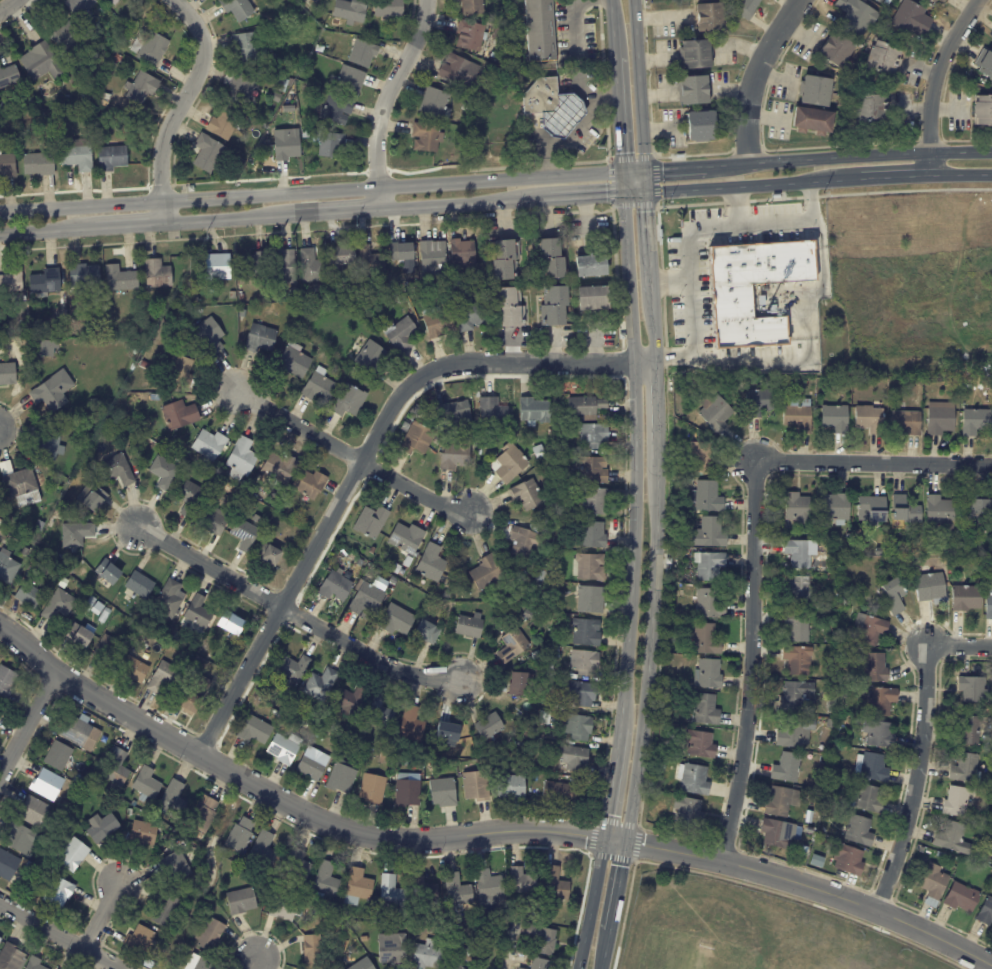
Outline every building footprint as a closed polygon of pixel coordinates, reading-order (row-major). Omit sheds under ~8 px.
[(66,4),(70,0),(98,0),(100,2),(82,20),(66,4)] [(221,2),(224,0),(249,0),(258,13),(242,25),(234,13),(230,15),(228,13),(221,2)] [(335,16),(338,0),(353,4),(354,0),(372,0),(367,23),(335,16)] [(378,18),(378,0),(405,0),(405,18),(378,18)] [(462,3),(462,0),(486,0),(487,16),(466,17),(465,3),(462,3)] [(532,63),(528,0),(555,0),(558,41),(559,61),(532,63)] [(734,8),(739,0),(757,0),(750,12),(753,14),(747,23),(733,14),(736,10),(734,8)] [(832,6),(836,0),(854,0),(857,2),(877,15),(870,26),(868,24),(857,41),(836,27),(844,14),(832,6)] [(887,27),(902,0),(906,0),(924,10),(922,15),(931,20),(930,21),(920,39),(911,34),(908,39),(887,27)] [(696,34),(693,34),(692,6),(719,5),(721,33),(696,34)] [(463,36),(463,35),(459,34),(462,20),(489,26),(482,54),(459,48),(461,38),(463,38),(463,36)] [(81,43),(69,56),(51,38),(61,28),(63,29),(71,22),(87,38),(81,43)] [(163,60),(158,70),(137,58),(152,31),(173,42),(163,60)] [(854,46),(840,70),(816,55),(831,32),(854,46)] [(261,44),(264,63),(245,67),(242,49),(237,50),(235,37),(259,33),(261,44)] [(376,46),(378,46),(370,69),(351,62),(359,39),(376,46)] [(64,78),(57,82),(51,73),(36,83),(20,60),(31,53),(30,52),(47,41),(51,47),(50,48),(68,75),(64,78)] [(713,60),(714,62),(708,62),(709,70),(681,71),(679,43),(707,41),(707,47),(712,47),(713,60)] [(902,51),(894,78),(863,69),(865,64),(862,63),(867,47),(870,48),(872,42),(902,51)] [(990,48),(991,49),(991,81),(977,71),(979,68),(972,64),(982,49),(988,52),(990,48)] [(479,66),(483,68),(473,91),(441,77),(446,65),(453,68),(454,66),(448,63),(452,54),(479,66)] [(24,82),(0,91),(0,64),(3,71),(4,71),(17,65),(24,82)] [(368,76),(360,99),(336,90),(345,66),(369,75),(368,76)] [(265,75),(266,75),(262,88),(276,94),(281,78),(291,81),(292,80),(296,81),(294,88),(289,87),(285,99),(283,99),(282,104),(272,101),(273,98),(262,94),(257,109),(230,101),(234,89),(232,89),(232,87),(225,85),(230,70),(256,78),(258,73),(265,75)] [(162,87),(155,98),(150,95),(144,107),(128,98),(132,92),(127,89),(130,83),(135,86),(142,72),(163,83),(162,87)] [(805,76),(830,81),(829,86),(834,87),(831,101),(827,100),(825,110),(798,105),(803,76),(805,76)] [(525,109),(525,95),(539,78),(558,77),(559,94),(575,94),(578,96),(585,102),(588,113),(566,140),(555,138),(549,132),(545,129),(545,113),(525,114),(525,109)] [(708,100),(709,102),(704,102),(704,105),(677,106),(676,79),(703,78),(703,79),(707,79),(708,100)] [(479,84),(488,88),(482,101),(473,96),(479,84)] [(447,94),(452,96),(448,108),(454,110),(449,122),(421,111),(429,87),(447,94)] [(991,97),(991,122),(991,124),(972,124),(972,117),(970,117),(970,101),(973,101),(973,94),(981,94),(981,93),(991,93),(991,97)] [(885,106),(886,121),(875,121),(875,124),(868,125),(868,126),(853,127),(853,118),(851,118),(850,101),(853,101),(853,95),(885,94),(885,106)] [(357,105),(353,116),(345,114),(345,116),(351,118),(349,127),(323,119),(331,95),(357,104),(357,105)] [(34,107),(28,103),(31,99),(37,103),(34,107)] [(466,104),(474,108),(470,114),(463,110),(466,104)] [(240,125),(230,143),(208,130),(216,117),(220,119),(227,107),(244,117),(240,125)] [(796,108),(832,114),(828,134),(825,134),(824,137),(815,136),(816,133),(805,131),(805,134),(797,133),(798,130),(790,128),(794,107),(796,108)] [(687,142),(683,142),(682,115),(691,114),(691,111),(706,111),(706,112),(711,112),(711,141),(708,141),(708,143),(692,144),(692,142),(687,142)] [(414,138),(415,124),(442,127),(441,133),(445,134),(444,143),(440,143),(439,155),(415,151),(416,141),(421,141),(421,139),(414,138)] [(288,161),(278,162),(276,136),(292,135),(292,128),(300,127),(303,156),(290,157),(291,161),(288,161)] [(304,130),(311,129),(312,139),(305,139),(304,130)] [(349,136),(347,145),(345,144),(343,160),(321,158),(322,153),(315,152),(317,134),(323,134),(324,133),(349,136)] [(213,176),(195,166),(204,151),(196,147),(203,134),(228,148),(213,176)] [(95,174),(81,174),(81,166),(64,167),(63,148),(94,146),(95,174)] [(112,174),(102,174),(101,149),(129,148),(130,167),(115,168),(116,173),(112,174)] [(1,175),(0,175),(0,151),(2,151),(3,157),(17,156),(19,179),(15,180),(1,181),(1,175)] [(462,163),(461,154),(469,153),(470,162),(462,163)] [(53,177),(40,178),(39,176),(26,177),(25,156),(55,154),(57,177),(53,177)] [(452,241),(452,239),(462,238),(462,242),(476,241),(477,268),(451,269),(451,262),(453,262),(452,241)] [(565,238),(566,250),(569,250),(570,253),(566,253),(566,257),(570,257),(572,277),(545,280),(543,260),(540,260),(539,240),(565,238)] [(522,241),(522,242),(523,242),(523,244),(522,245),(522,259),(519,259),(520,273),(522,273),(522,276),(518,276),(518,279),(498,280),(498,260),(501,260),(500,240),(522,239),(522,241)] [(422,245),(421,241),(438,241),(438,242),(447,241),(448,269),(442,270),(442,274),(433,275),(433,270),(423,270),(422,245)] [(413,243),(418,242),(419,259),(401,260),(401,256),(393,257),(392,243),(409,242),(409,243),(413,243)] [(814,281),(751,285),(753,319),(785,317),(787,345),(714,350),(708,249),(813,242),(816,281),(814,281)] [(331,248),(356,245),(358,264),(333,266),(331,248)] [(372,251),(373,255),(388,254),(389,271),(363,273),(361,246),(372,245),(372,251)] [(303,249),(316,248),(317,261),(327,260),(329,281),(305,283),(303,249)] [(293,283),(274,284),(272,252),(281,252),(282,258),(283,258),(283,250),(296,249),(298,283),(293,283)] [(261,276),(245,277),(243,256),(256,255),(256,252),(266,251),(268,276),(261,276)] [(221,279),(207,280),(206,255),(232,254),(233,279),(221,279)] [(580,277),(578,257),(591,256),(591,254),(593,254),(593,256),(608,255),(609,276),(580,277)] [(147,262),(147,260),(163,258),(164,267),(174,266),(175,286),(149,288),(147,262)] [(89,289),(72,290),(70,266),(87,264),(87,267),(100,266),(102,284),(91,285),(91,288),(89,289)] [(126,272),(141,272),(142,289),(110,291),(109,276),(108,276),(108,265),(121,264),(121,273),(126,272)] [(25,291),(0,293),(0,276),(11,275),(10,268),(23,267),(25,291)] [(63,292),(32,293),(31,275),(46,275),(46,269),(62,268),(63,292)] [(383,283),(391,282),(392,290),(384,291),(383,283)] [(545,319),(545,305),(548,305),(547,287),(573,286),(574,306),(571,306),(571,325),(546,326),(545,319)] [(591,310),(583,311),(582,288),(611,286),(612,309),(591,310)] [(524,296),(524,306),(528,306),(528,326),(508,327),(507,308),(503,308),(502,288),(523,287),(524,296)] [(476,330),(462,332),(458,305),(486,301),(489,325),(478,327),(478,324),(476,325),(476,330)] [(442,337),(432,340),(424,317),(425,317),(424,312),(440,306),(442,312),(452,308),(460,331),(442,337)] [(220,352),(212,359),(192,332),(207,320),(207,321),(213,317),(227,335),(220,340),(226,348),(220,352)] [(416,348),(402,357),(385,334),(409,317),(421,332),(412,339),(417,347),(416,348)] [(258,324),(268,326),(268,327),(280,330),(275,352),(261,348),(260,353),(247,350),(253,323),(258,324)] [(58,341),(36,340),(35,356),(52,357),(53,349),(58,349),(58,341)] [(384,368),(377,378),(349,357),(357,347),(363,351),(371,340),(391,355),(384,365),(386,366),(384,368)] [(287,375),(277,369),(292,341),(305,348),(302,352),(315,359),(304,379),(294,373),(292,377),(287,375)] [(196,361),(191,374),(196,376),(191,388),(165,378),(174,353),(196,361)] [(148,370),(141,366),(143,361),(151,364),(148,370)] [(10,385),(0,385),(0,364),(17,363),(18,384),(10,385)] [(319,373),(340,385),(330,402),(319,396),(315,402),(302,395),(315,371),(319,373)] [(64,393),(71,403),(53,415),(44,401),(38,405),(30,394),(53,378),(55,381),(63,376),(70,385),(62,390),(64,393)] [(344,418),(332,411),(347,383),(370,395),(358,418),(347,412),(344,418)] [(762,411),(759,411),(760,417),(747,418),(746,390),(771,389),(772,411),(762,411)] [(725,426),(715,436),(696,414),(705,407),(701,402),(708,396),(712,400),(718,395),(733,413),(722,422),(726,426),(725,426)] [(134,397),(146,397),(146,406),(134,406),(134,397)] [(482,398),(499,397),(499,407),(511,406),(512,424),(483,425),(482,398)] [(552,423),(543,423),(543,421),(538,421),(538,427),(530,427),(531,421),(522,421),(522,398),(536,398),(536,401),(554,401),(553,423),(552,423)] [(608,402),(609,409),(598,410),(598,415),(569,416),(569,399),(596,398),(596,401),(608,401),(608,402)] [(196,406),(201,420),(170,433),(163,415),(165,415),(162,408),(183,400),(186,407),(195,404),(196,406)] [(442,408),(441,406),(470,400),(474,420),(445,425),(442,408)] [(809,434),(795,433),(796,426),(782,426),(782,406),(797,406),(797,400),(810,400),(809,434)] [(952,403),(952,431),(939,431),(939,436),(925,436),(926,402),(935,402),(935,408),(939,408),(939,403),(952,403)] [(846,434),(832,434),(832,427),(820,427),(819,405),(824,405),(824,406),(840,406),(846,406),(847,434),(846,434)] [(871,409),(882,409),(883,434),(867,434),(867,428),(853,428),(853,406),(870,406),(870,409),(871,409)] [(975,437),(962,437),(962,410),(988,410),(988,429),(975,429),(975,437)] [(918,435),(904,435),(904,433),(890,433),(890,411),(904,411),(904,414),(905,414),(905,412),(918,412),(918,435)] [(413,456),(401,450),(416,422),(438,434),(427,455),(418,450),(414,457),(413,456)] [(607,444),(607,449),(590,449),(590,443),(582,443),(582,424),(607,424),(607,426),(610,426),(610,442),(607,442),(607,444)] [(39,447),(42,436),(46,437),(48,426),(65,430),(61,446),(67,447),(65,457),(58,455),(57,461),(42,457),(43,452),(39,451),(39,447)] [(213,437),(214,438),(218,431),(231,439),(221,455),(225,457),(222,462),(218,459),(215,463),(192,448),(204,429),(213,434),(212,436),(213,437)] [(243,436),(261,445),(256,453),(262,456),(251,478),(245,475),(242,482),(230,476),(234,468),(228,465),(242,435),(243,436)] [(453,470),(445,470),(444,453),(447,453),(447,443),(458,442),(458,439),(473,438),(474,466),(457,466),(457,470),(453,470)] [(708,453),(708,461),(712,461),(711,472),(687,471),(689,442),(708,443),(708,453)] [(536,456),(533,448),(543,444),(547,458),(538,461),(536,456)] [(146,453),(147,445),(154,446),(153,455),(146,453)] [(528,459),(532,464),(509,485),(492,466),(516,445),(528,459)] [(547,449),(554,447),(555,453),(549,455),(547,449)] [(169,488),(168,492),(157,485),(161,477),(151,471),(161,455),(162,456),(166,449),(186,461),(169,488)] [(132,478),(134,481),(122,487),(117,475),(109,479),(100,461),(121,451),(132,478)] [(289,455),(302,462),(288,487),(261,472),(273,451),(285,458),(287,454),(289,455)] [(610,472),(610,483),(583,483),(582,466),(580,466),(580,458),(609,457),(609,469),(604,469),(604,470),(610,470),(610,472)] [(1,464),(12,461),(16,473),(34,468),(44,502),(20,508),(17,497),(10,500),(0,464),(1,464)] [(313,474),(316,476),(318,471),(332,478),(324,494),(322,493),(317,502),(295,490),(299,484),(297,483),(304,469),(313,474)] [(546,503),(527,513),(522,505),(525,503),(523,499),(516,503),(510,491),(533,479),(539,490),(540,489),(541,491),(540,492),(546,503)] [(191,519),(182,513),(188,503),(179,497),(189,480),(209,493),(193,520),(191,519)] [(716,481),(716,497),(723,498),(722,511),(689,510),(690,490),(695,490),(696,480),(716,481)] [(110,498),(97,514),(78,499),(92,481),(111,497),(110,498)] [(609,493),(608,515),(584,514),(584,505),(583,505),(583,503),(584,503),(584,498),(583,498),(583,489),(609,489),(609,493)] [(798,497),(813,497),(813,521),(811,521),(811,524),(795,523),(795,520),(783,520),(783,492),(797,493),(797,497),(798,497)] [(846,495),(847,521),(843,521),(843,526),(833,526),(833,521),(820,521),(819,496),(835,496),(835,495),(846,494),(846,495)] [(904,501),(909,501),(909,505),(919,505),(919,523),(901,523),(901,521),(890,521),(890,495),(904,495),(904,501)] [(928,495),(938,496),(938,501),(952,502),(950,536),(937,535),(938,525),(923,524),(925,495),(928,495)] [(979,497),(988,497),(987,515),(975,514),(975,523),(961,522),(962,496),(979,497)] [(874,497),(884,497),(883,522),(864,522),(864,513),(856,512),(857,497),(874,497)] [(221,538),(199,527),(208,508),(213,511),(215,507),(228,514),(226,517),(231,520),(222,538),(221,538)] [(390,512),(393,513),(376,543),(354,530),(367,507),(378,513),(381,507),(390,512)] [(725,535),(724,547),(688,546),(688,531),(693,531),(694,523),(699,524),(700,516),(719,517),(719,531),(725,532),(725,535)] [(246,553),(239,549),(244,541),(231,533),(239,518),(262,531),(248,554),(246,553)] [(47,524),(43,532),(36,528),(40,520),(47,524)] [(611,540),(611,549),(582,547),(583,543),(585,544),(585,530),(580,530),(580,521),(609,523),(608,534),(612,535),(611,540)] [(97,524),(97,537),(85,537),(85,547),(64,547),(64,524),(97,524)] [(417,528),(427,533),(415,557),(388,544),(398,524),(410,530),(412,525),(417,528)] [(539,552),(536,564),(515,558),(518,545),(514,543),(517,530),(551,539),(547,553),(540,551),(539,552)] [(8,545),(0,541),(0,539),(3,534),(12,539),(8,545)] [(781,552),(782,541),(817,541),(817,569),(789,569),(789,555),(781,555),(781,552)] [(287,553),(279,568),(264,560),(264,561),(256,557),(264,542),(272,546),(273,545),(287,553)] [(435,544),(442,548),(441,550),(444,552),(441,558),(442,558),(441,559),(448,563),(439,583),(416,572),(430,542),(435,544)] [(22,554),(25,547),(31,551),(28,557),(22,554)] [(13,586),(0,579),(0,552),(2,553),(4,548),(11,552),(9,557),(24,565),(13,586)] [(873,548),(883,548),(882,557),(873,556),(873,548)] [(986,551),(987,558),(979,559),(978,552),(986,551)] [(724,556),(724,566),(720,566),(720,581),(695,581),(695,563),(692,563),(691,553),(724,553),(724,556)] [(470,574),(481,568),(481,567),(484,565),(482,561),(494,555),(507,579),(481,593),(470,574)] [(601,566),(601,568),(608,568),(607,581),(580,580),(580,563),(579,563),(579,555),(607,555),(606,566),(601,565),(601,566)] [(111,562),(127,574),(116,587),(97,572),(108,559),(111,562)] [(401,568),(408,571),(405,577),(398,573),(401,568)] [(329,599),(320,593),(334,570),(357,584),(346,602),(338,598),(339,596),(336,594),(332,600),(329,599)] [(141,574),(158,584),(148,600),(127,587),(137,571),(141,574)] [(932,603),(931,600),(918,602),(915,576),(941,572),(945,604),(932,606),(932,603)] [(789,605),(789,591),(779,591),(780,576),(811,576),(810,605),(789,605)] [(181,584),(185,585),(181,591),(188,596),(174,620),(171,618),(168,621),(152,612),(172,578),(181,584)] [(907,610),(895,617),(886,602),(890,600),(882,586),(897,578),(905,590),(905,591),(907,595),(903,598),(905,601),(902,602),(907,610)] [(368,583),(389,594),(374,623),(350,610),(359,592),(356,590),(362,580),(368,583)] [(39,611),(18,597),(28,582),(48,596),(39,611)] [(607,587),(606,614),(580,613),(581,586),(607,587)] [(964,612),(951,612),(952,586),(979,586),(979,609),(966,609),(966,612),(964,612)] [(51,621),(42,615),(60,588),(79,601),(68,618),(60,612),(53,622),(51,621)] [(723,607),(723,618),(695,618),(695,588),(720,589),(719,604),(723,604),(723,607)] [(208,598),(203,607),(217,615),(209,630),(186,618),(199,593),(208,598)] [(432,596),(444,604),(437,615),(425,608),(432,596)] [(984,596),(991,596),(991,620),(984,620),(984,596)] [(123,601),(130,607),(125,612),(119,607),(123,601)] [(391,634),(379,627),(392,603),(417,618),(407,636),(396,630),(393,635),(391,634)] [(229,611),(251,623),(246,633),(249,635),(247,638),(243,636),(242,637),(220,625),(228,610),(229,611)] [(527,610),(534,614),(531,620),(523,616),(527,610)] [(809,613),(807,642),(787,641),(787,626),(781,626),(782,612),(809,613)] [(889,624),(885,635),(880,633),(875,647),(854,640),(859,625),(855,623),(859,612),(869,615),(881,620),(882,619),(890,621),(889,624)] [(480,639),(456,634),(460,615),(475,618),(476,613),(482,614),(481,620),(485,621),(482,639),(480,639)] [(146,616),(152,619),(148,626),(142,623),(146,616)] [(433,645),(424,640),(425,638),(417,634),(425,619),(439,627),(438,628),(442,630),(434,646),(433,645)] [(599,631),(599,633),(604,634),(603,647),(575,644),(577,628),(575,627),(575,619),(602,621),(601,631),(599,631)] [(89,649),(77,642),(76,643),(67,638),(76,623),(84,627),(84,626),(98,635),(89,649)] [(713,624),(712,641),(719,641),(718,655),(691,654),(693,623),(713,624)] [(505,662),(500,655),(510,648),(504,639),(520,627),(533,646),(507,665),(505,662)] [(99,662),(92,658),(107,634),(129,647),(120,662),(108,655),(102,664),(99,662)] [(137,636),(148,642),(142,653),(131,647),(137,636)] [(782,647),(812,648),(811,657),(810,657),(809,678),(785,677),(786,660),(780,660),(780,647),(782,647)] [(305,656),(314,661),(301,685),(279,672),(292,648),(305,656)] [(599,671),(599,677),(582,676),(582,670),(573,669),(575,651),(603,653),(602,671),(600,670),(599,671)] [(883,654),(882,669),(885,669),(885,682),(861,682),(863,653),(883,654)] [(139,660),(152,668),(143,684),(121,672),(130,656),(139,660)] [(718,660),(717,675),(719,675),(718,689),(695,688),(697,659),(718,660)] [(160,695),(148,688),(164,660),(184,672),(174,689),(167,684),(160,695)] [(201,673),(194,669),(198,663),(205,667),(201,673)] [(9,700),(0,695),(0,668),(2,664),(21,675),(15,686),(17,687),(14,690),(9,700)] [(330,668),(342,674),(327,703),(305,692),(315,673),(324,678),(329,667),(330,668)] [(511,694),(511,684),(515,685),(516,673),(532,674),(531,690),(529,690),(528,697),(511,695),(511,694)] [(212,681),(215,683),(198,716),(176,705),(184,691),(190,694),(200,675),(212,681)] [(959,677),(984,678),(983,690),(987,690),(987,703),(960,702),(960,692),(955,691),(955,677),(959,677)] [(814,684),(813,697),(805,696),(805,699),(813,699),(812,713),(778,711),(779,697),(783,697),(783,692),(780,692),(781,685),(783,686),(783,681),(814,684)] [(597,693),(596,703),(593,702),(593,708),(575,706),(576,700),(569,699),(571,682),(599,685),(597,693)] [(361,687),(368,690),(355,715),(354,714),(352,719),(346,716),(348,711),(333,704),(341,687),(354,694),(358,685),(361,687)] [(895,689),(895,703),(889,703),(888,717),(865,716),(867,698),(869,698),(870,688),(895,689)] [(383,697),(387,699),(384,707),(398,713),(390,730),(366,720),(377,694),(383,697)] [(714,696),(712,710),(718,711),(716,726),(690,723),(693,694),(714,696)] [(409,706),(421,709),(418,721),(427,724),(424,738),(401,732),(408,706),(409,706)] [(78,717),(92,725),(81,746),(58,733),(69,712),(78,717)] [(498,735),(486,742),(476,726),(498,712),(508,729),(498,735)] [(248,743),(238,738),(251,715),(275,729),(266,746),(253,738),(250,744),(248,743)] [(596,727),(595,736),(593,735),(592,742),(575,740),(576,735),(567,734),(569,715),(597,718),(596,727)] [(977,746),(953,745),(954,716),(978,717),(977,746)] [(814,720),(813,731),(808,731),(806,745),(800,745),(800,748),(773,746),(774,731),(781,732),(782,717),(814,720)] [(827,720),(835,720),(834,729),(827,728),(827,720)] [(451,723),(457,724),(457,726),(465,727),(462,744),(446,741),(446,739),(437,738),(440,721),(451,723)] [(890,724),(888,735),(893,736),(892,748),(865,746),(865,734),(861,733),(862,721),(890,724)] [(711,734),(709,745),(714,746),(712,759),(685,755),(687,744),(683,743),(684,730),(711,734)] [(288,766),(277,760),(278,759),(267,753),(277,734),(289,740),(293,734),(305,740),(290,767),(288,766)] [(44,762),(56,740),(75,750),(63,772),(44,762)] [(118,746),(130,753),(123,766),(133,771),(124,787),(102,775),(117,746),(118,746)] [(589,766),(589,767),(586,767),(585,774),(568,771),(569,765),(561,764),(564,746),(592,750),(589,766)] [(317,782),(297,771),(307,753),(309,754),(312,749),(322,754),(319,759),(329,765),(319,783),(317,782)] [(799,755),(794,784),(767,779),(770,765),(777,766),(780,752),(799,755)] [(381,764),(384,753),(396,756),(394,767),(381,764)] [(887,771),(886,782),(858,778),(862,753),(883,756),(882,769),(887,769),(887,771)] [(978,756),(972,784),(946,780),(948,766),(956,768),(959,753),(978,756)] [(349,797),(327,789),(336,763),(337,764),(339,760),(355,766),(354,770),(359,771),(350,797),(349,797)] [(656,764),(665,765),(665,772),(655,772),(656,764)] [(703,781),(703,782),(707,783),(704,797),(677,792),(682,764),(706,768),(703,781)] [(146,765),(157,771),(152,779),(165,786),(156,800),(133,788),(146,765)] [(36,779),(37,776),(39,777),(44,768),(66,781),(54,802),(31,788),(36,779)] [(489,802),(476,803),(476,799),(466,800),(463,774),(488,771),(492,802),(489,802)] [(83,783),(75,778),(78,773),(86,777),(83,783)] [(381,806),(359,800),(365,774),(389,779),(383,806),(381,806)] [(524,799),(515,799),(515,798),(502,799),(502,777),(528,776),(529,799),(524,799)] [(175,778),(187,784),(181,797),(190,802),(182,817),(160,805),(175,777),(175,778)] [(456,807),(440,808),(440,805),(433,806),(430,781),(455,778),(458,806),(456,807)] [(400,781),(422,782),(420,807),(407,806),(407,809),(396,808),(398,780),(400,781)] [(580,794),(578,802),(572,801),(571,804),(543,799),(546,782),(573,786),(572,792),(580,793),(580,794)] [(879,789),(877,800),(881,801),(878,814),(853,809),(855,796),(850,795),(853,784),(879,789)] [(796,807),(788,806),(786,819),(762,815),(765,801),(767,801),(770,786),(802,793),(799,808),(796,807)] [(967,790),(968,790),(962,819),(939,814),(942,801),(945,802),(948,786),(967,790)] [(21,806),(28,792),(53,805),(41,828),(16,815),(21,806)] [(211,796),(222,802),(217,811),(220,812),(208,831),(190,821),(201,802),(204,804),(209,795),(211,796)] [(700,802),(697,813),(702,814),(699,828),(674,823),(677,810),(671,809),(674,796),(700,802)] [(834,818),(833,819),(824,817),(826,809),(835,811),(834,818)] [(101,842),(97,845),(87,831),(93,827),(89,821),(98,814),(102,820),(112,813),(122,827),(101,842)] [(872,836),(873,836),(869,849),(843,840),(850,819),(848,818),(849,815),(851,816),(851,814),(872,821),(868,834),(872,836)] [(806,825),(807,816),(815,817),(814,826),(806,825)] [(247,817),(257,824),(252,832),(256,834),(243,855),(226,845),(238,824),(240,825),(245,817),(247,817)] [(161,824),(156,845),(131,840),(135,819),(161,824)] [(793,826),(788,851),(760,845),(762,834),(758,833),(760,819),(793,825),(793,826)] [(930,843),(934,832),(941,834),(946,820),(964,827),(959,842),(970,846),(967,857),(930,844),(930,843)] [(9,839),(12,833),(8,831),(13,821),(35,832),(23,853),(6,844),(9,839)] [(61,836),(53,832),(56,828),(63,832),(61,836)] [(265,829),(276,836),(270,848),(280,853),(271,869),(249,857),(264,829),(265,829)] [(988,831),(986,839),(979,837),(981,830),(988,831)] [(51,838),(58,841),(55,848),(48,845),(51,838)] [(89,851),(91,852),(73,873),(57,860),(74,838),(89,851)] [(863,852),(859,864),(862,865),(859,878),(833,870),(835,862),(832,861),(837,844),(863,852)] [(296,846),(306,850),(302,859),(315,864),(308,881),(284,870),(295,846),(296,846)] [(195,873),(181,881),(174,869),(168,872),(161,860),(182,848),(196,872),(195,873)] [(11,882),(0,876),(0,851),(1,849),(23,860),(11,882)] [(945,858),(944,859),(935,856),(936,851),(946,854),(945,858)] [(823,859),(819,869),(808,865),(812,855),(823,859)] [(324,859),(336,863),(332,877),(343,880),(338,898),(313,890),(322,859),(324,859)] [(30,860),(38,864),(36,869),(33,868),(31,871),(26,869),(30,860)] [(934,866),(940,868),(938,872),(948,877),(934,909),(923,904),(926,897),(924,897),(926,892),(916,888),(927,863),(934,866)] [(558,865),(562,865),(561,880),(573,881),(572,898),(547,896),(549,864),(558,865)] [(360,867),(366,868),(364,877),(376,880),(372,900),(361,897),(359,906),(345,903),(353,866),(360,867)] [(530,893),(513,893),(512,867),(525,867),(525,875),(539,875),(539,893),(530,893)] [(505,876),(507,898),(494,899),(494,905),(483,906),(479,870),(492,869),(492,877),(505,876)] [(445,873),(460,871),(462,886),(473,885),(475,902),(449,905),(445,873)] [(385,873),(399,874),(398,888),(409,889),(407,916),(394,915),(395,906),(383,905),(384,873),(385,873)] [(59,877),(75,886),(62,910),(44,900),(57,876),(59,877)] [(427,883),(441,884),(440,902),(414,902),(415,876),(427,876),(427,883)] [(966,888),(971,891),(972,890),(979,893),(969,913),(955,906),(953,911),(941,905),(952,881),(966,888)] [(242,913),(233,915),(228,893),(254,886),(259,906),(248,909),(248,912),(242,913)] [(153,920),(167,893),(183,901),(169,928),(153,920)] [(275,917),(270,915),(276,895),(300,902),(293,923),(275,917)] [(986,896),(991,900),(991,923),(990,922),(987,927),(985,927),(973,920),(986,896)] [(376,915),(384,916),(384,923),(376,922),(376,915)] [(228,927),(213,953),(198,945),(201,941),(196,939),(207,920),(211,922),(213,918),(229,926),(228,927)] [(154,940),(146,955),(124,943),(130,934),(133,936),(140,924),(157,934),(154,940)] [(556,941),(553,955),(537,952),(540,939),(528,937),(530,924),(559,930),(556,941)] [(406,962),(382,963),(381,934),(409,933),(409,944),(412,944),(412,954),(411,955),(411,962),(406,962)] [(322,938),(324,965),(306,966),(305,935),(322,934),(322,938)] [(443,968),(428,967),(427,968),(414,968),(418,944),(428,945),(429,938),(440,940),(440,946),(446,947),(443,968)] [(28,955),(21,968),(0,968),(0,957),(8,942),(17,947),(23,951),(23,952),(28,955)] [(190,957),(183,953),(186,946),(193,950),(190,957)] [(41,965),(49,968),(26,968),(33,955),(34,955),(43,960),(41,965)] [(217,965),(215,968),(193,968),(200,956),(217,965)] [(368,956),(377,968),(348,968),(368,956)] [(552,960),(550,968),(533,968),(535,956),(538,957),(552,960)]
